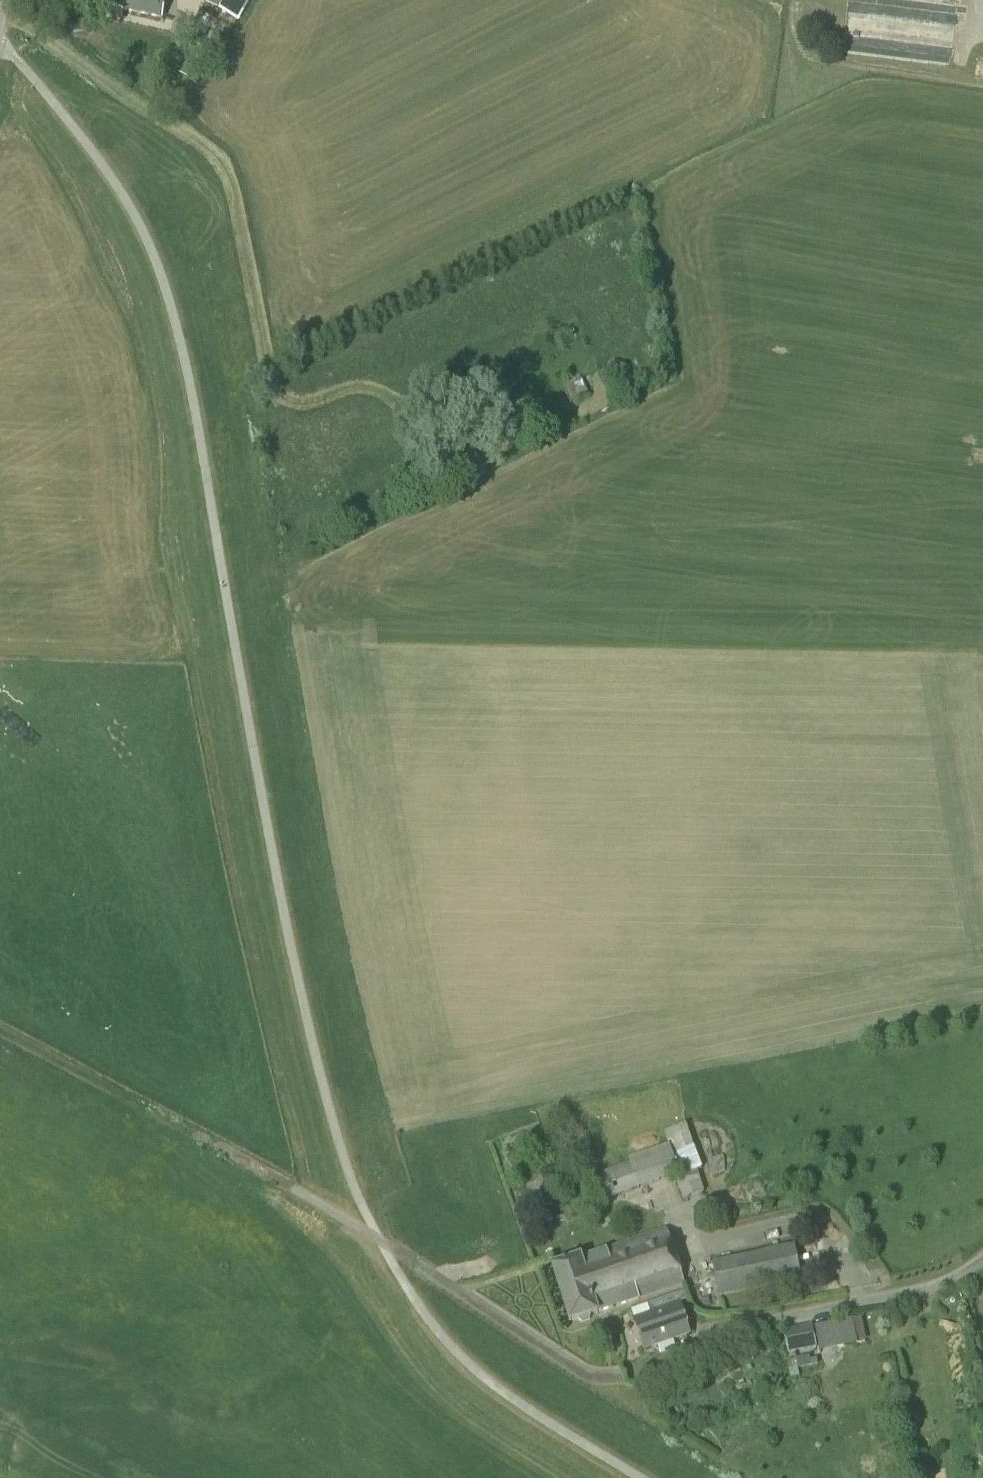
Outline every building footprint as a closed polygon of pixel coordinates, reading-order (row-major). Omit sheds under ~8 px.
[(166,0),(106,0),(104,8),(123,12),(123,10),(162,18),(166,0)] [(219,10),(238,21),(249,0),(224,0),(219,10)] [(842,54),(844,54),(950,66),(957,2),(944,0),(849,0),(842,53),(842,54)] [(565,335),(570,346),(585,339),(580,329),(565,335)] [(580,376),(564,384),(572,400),(588,392),(580,376)] [(686,1123),(664,1131),(668,1144),(680,1174),(681,1177),(676,1179),(684,1201),(705,1192),(697,1172),(702,1170),(686,1123)] [(600,1203),(639,1188),(630,1162),(591,1177),(600,1203)] [(590,1320),(590,1316),(639,1301),(637,1297),(683,1283),(666,1229),(553,1265),(571,1323),(578,1320),(581,1323),(590,1320)] [(719,1296),(801,1278),(794,1245),(712,1262),(719,1296)] [(644,1350),(690,1335),(680,1305),(634,1320),(644,1350)] [(821,1352),(858,1345),(852,1319),(816,1327),(821,1352)] [(789,1353),(816,1348),(812,1325),(784,1330),(789,1353)] [(737,1361),(753,1357),(750,1345),(734,1350),(737,1361)]
